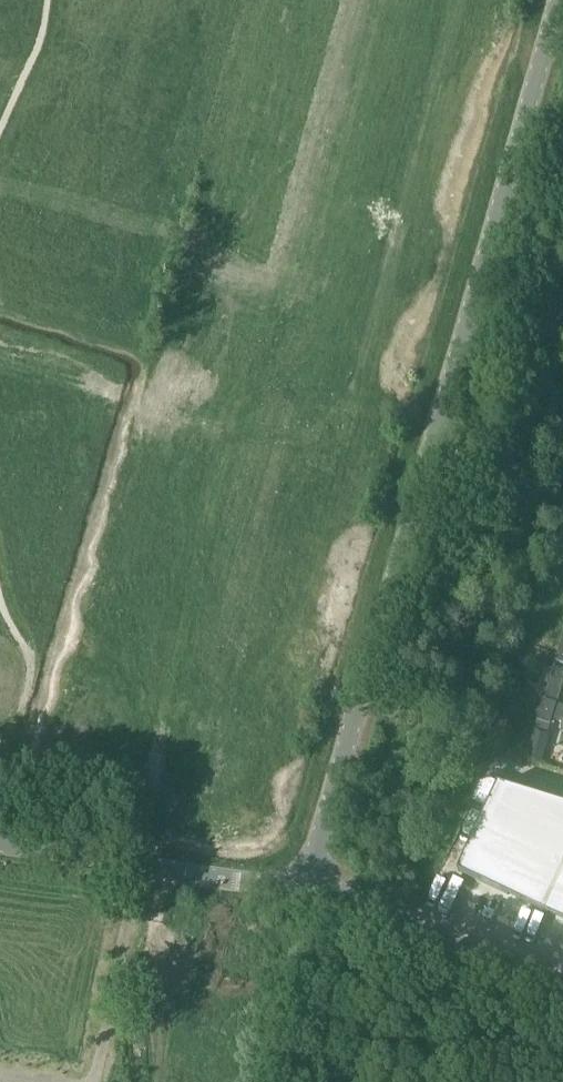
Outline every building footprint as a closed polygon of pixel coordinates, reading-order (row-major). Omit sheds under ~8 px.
[(553,720),(558,703),(545,699),(538,721),(551,725),(553,720)] [(558,703),(553,720),(562,723),(562,705),(558,703)] [(536,730),(549,733),(551,725),(538,721),(536,730)] [(459,872),(546,913),(562,875),(562,804),(499,784),(484,777),(471,805),(486,813),(459,872)] [(546,913),(562,921),(562,875),(546,913)]
